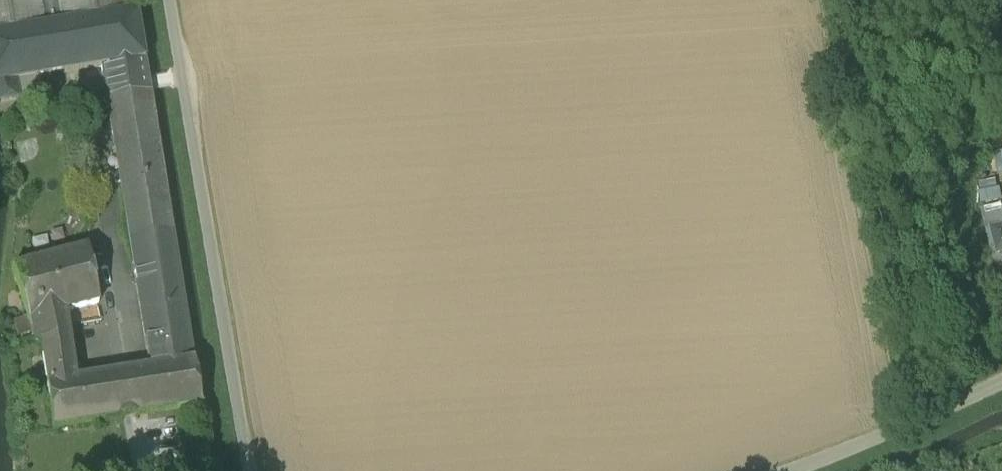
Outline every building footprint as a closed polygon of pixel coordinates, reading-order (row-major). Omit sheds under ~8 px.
[(0,35),(123,14),(120,0),(0,0),(0,35)] [(136,12),(123,14),(0,35),(8,84),(39,79),(95,70),(100,101),(150,93),(136,12)] [(12,103),(8,84),(0,35),(0,105),(12,103)] [(39,79),(8,84),(12,103),(42,98),(39,79)] [(100,101),(142,359),(190,350),(150,93),(100,101)] [(983,205),(1001,203),(1000,188),(981,190),(983,205)] [(992,230),(1001,227),(1001,207),(985,211),(990,230),(992,230)] [(992,230),(998,254),(1001,253),(1001,227),(992,230)] [(46,341),(60,424),(91,417),(82,372),(68,303),(102,295),(89,244),(20,261),(39,338),(46,341)] [(82,372),(91,417),(141,406),(196,393),(190,350),(142,359),(82,372)]
